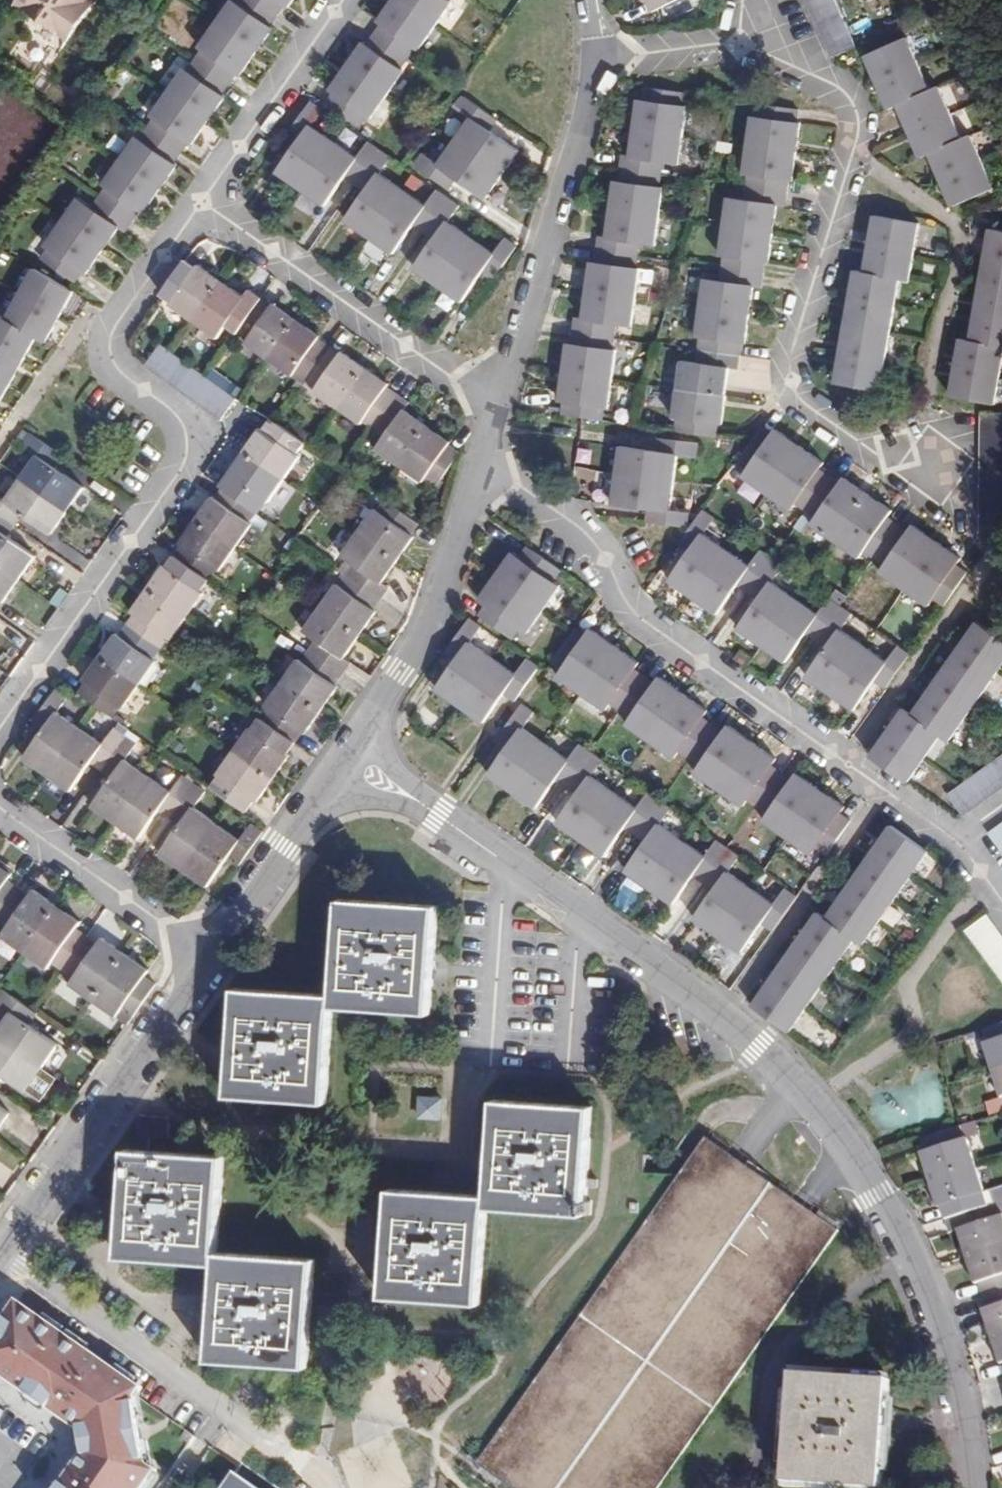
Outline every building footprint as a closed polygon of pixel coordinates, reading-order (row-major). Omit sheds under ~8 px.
[(14,4),(66,42),(96,1),(96,0),(17,0),(14,4)] [(104,185),(106,187),(91,208),(79,199),(46,246),(48,248),(41,259),(75,283),(83,272),(86,274),(118,227),(126,232),(141,210),(144,212),(177,165),(174,163),(189,142),(191,144),(225,97),(222,95),(237,74),(239,76),(273,28),(270,26),(284,5),(288,7),(293,0),(237,0),(235,2),(233,0),(200,48),(203,50),(188,71),(185,69),(168,94),(153,115),(152,116),(155,118),(140,139),(137,138),(104,185)] [(331,91),(334,92),(326,103),(360,127),(368,116),(371,118),(404,71),(401,69),(416,47),(419,49),(452,2),(449,0),(395,0),(379,22),(381,24),(366,45),(364,43),(331,91)] [(653,12),(679,0),(647,0),(653,12)] [(831,58),(856,47),(835,0),(806,0),(831,58)] [(898,105),(921,158),(930,154),(953,207),(994,188),(971,136),(962,140),(938,87),(930,91),(907,39),(866,57),(889,109),(898,105)] [(168,94),(157,87),(142,108),(153,115),(168,94)] [(608,408),(616,351),(613,351),(616,324),(632,326),(640,270),(636,269),(640,243),(655,245),(663,188),(660,188),(664,162),(679,164),(687,107),(684,107),(686,93),(644,87),(642,101),(639,101),(631,157),(622,155),(619,182),(615,182),(608,238),(599,236),(595,263),(593,263),(585,319),(575,317),(571,345),(568,345),(561,401),(564,402),(562,415),(603,421),(605,407),(608,408)] [(485,198),(518,151),(489,131),(498,119),(463,95),(455,108),(471,119),(439,165),(423,153),(414,165),(448,190),(456,178),(485,198)] [(435,240),(415,269),(462,302),(482,273),(493,280),(517,246),(505,238),(493,254),(448,223),(460,206),(437,190),(425,206),(380,175),(392,159),(368,142),(356,158),(311,127),(323,109),(311,101),(287,135),(298,143),(278,172),(325,205),(345,177),(367,192),(347,220),(393,253),(414,225),(435,240)] [(747,175),(745,188),(787,193),(789,180),(792,180),(800,124),(796,124),(798,110),(757,104),(755,118),(752,118),(744,174),(747,175)] [(785,208),(787,193),(745,188),(743,201),(728,199),(720,255),(724,256),(722,269),(763,274),(765,261),(768,261),(776,206),(785,208)] [(880,391),(899,280),(908,281),(918,224),(874,217),(864,274),(855,272),(836,383),(880,391)] [(991,230),(971,342),(961,340),(952,396),(996,404),(1001,368),(1001,232),(991,230)] [(364,422),(385,436),(376,449),(423,482),(425,480),(436,488),(460,453),(449,445),(451,443),(404,410),(410,403),(388,387),(389,385),(342,352),(341,353),(319,338),(320,337),(273,304),(272,306),(249,290),(244,298),(198,266),(196,268),(185,261),(161,295),(172,303),(171,305),(217,338),(226,325),(248,340),(246,343),(362,424),(364,422)] [(34,271),(25,265),(12,287),(22,293),(34,271)] [(761,288),(763,274),(722,269),(720,282),(705,280),(697,337),(700,337),(699,350),(740,356),(742,343),(745,343),(753,287),(761,288)] [(37,337),(45,342),(74,292),(35,270),(34,271),(22,293),(6,320),(0,316),(0,401),(37,337)] [(237,398),(161,343),(146,364),(145,365),(221,420),(237,398)] [(738,369),(740,356),(699,350),(697,363),(682,361),(674,418),(677,418),(675,432),(717,437),(718,424),(721,424),(729,368),(738,369)] [(982,413),(981,534),(1001,534),(1001,414),(982,413)] [(219,572),(252,525),(249,523),(265,501),(268,503),(301,456),(298,454),(305,444),(271,420),(263,430),(261,428),(228,475),(230,477),(215,499),(212,497),(179,544),(182,546),(167,567),(164,565),(131,612),(134,614),(119,635),(116,633),(83,680),(86,682),(78,693),(112,718),(120,706),(123,708),(156,661),(153,659),(168,638),(171,640),(204,593),(201,591),(216,570),(219,572)] [(767,493),(799,447),(775,430),(771,436),(761,429),(737,463),(747,470),(743,477),(767,493)] [(2,603),(35,557),(7,536),(23,514),(51,534),(84,488),(55,467),(63,456),(29,432),(21,444),(37,456),(5,501),(0,497),(0,602),(2,603)] [(618,475),(674,483),(674,482),(677,456),(696,458),(698,443),(657,438),(655,451),(621,447),(618,475)] [(795,503),(806,511),(830,477),(818,469),(823,463),(799,447),(767,493),(791,509),(795,503)] [(670,510),(674,483),(618,475),(614,504),(648,508),(647,522),(688,528),(690,513),(670,510)] [(812,524),(836,541),(868,495),(844,478),(840,484),(830,477),(806,511),(816,518),(812,524)] [(863,551),(874,559),(898,525),(887,517),(891,511),(868,495),(836,541),(858,557),(863,551)] [(251,728),(217,775),(219,776),(212,787),(246,811),(254,801),(257,803),(290,756),(287,754),(302,732),(305,735),(338,688),(335,686),(351,664),(343,659),(376,612),(374,610),(388,589),(381,584),(414,537),(412,535),(419,524),(385,500),(377,511),(375,509),(342,556),(354,565),(339,586),(337,584),(304,631),(316,640),(301,662),(298,660),(266,707),(268,709),(253,730),(251,728)] [(776,507),(768,518),(784,529),(792,518),(776,507)] [(694,598),(726,551),(703,535),(715,519),(703,510),(679,545),(690,552),(670,581),(694,598)] [(908,532),(898,525),(874,559),(876,560),(884,566),(880,573),(904,589),(937,543),(912,526),(908,532)] [(960,559),(937,543),(904,589),(905,590),(927,605),(932,599),(943,607),(967,573),(956,565),(960,559)] [(527,633),(560,586),(554,582),(562,571),(527,547),(520,558),(514,554),(481,601),(486,605),(479,616),(513,640),(520,629),(527,633)] [(749,567),(726,551),(694,598),(717,614),(737,585),(748,593),(772,559),(761,550),(749,567)] [(784,567),(772,559),(748,593),(759,600),(738,629),(762,646),(795,599),(772,584),(784,567)] [(927,605),(905,590),(897,602),(919,617),(927,605)] [(817,615),(795,599),(762,646),(785,662),(806,633),(817,641),(840,607),(829,598),(817,615)] [(840,607),(817,641),(827,648),(807,677),(831,693),(863,647),(841,631),(852,615),(840,607)] [(457,661),(437,690),(484,723),(504,694),(515,701),(539,667),(527,659),(515,675),(470,644),(482,627),(470,619),(446,653),(457,661)] [(912,716),(903,710),(871,757),(907,782),(940,736),(949,742),(1001,666),(1001,640),(978,623),(912,716)] [(764,821),(811,854),(816,847),(827,855),(851,821),(839,813),(843,808),(797,775),(793,780),(771,765),(775,759),(728,727),(724,733),(702,717),(706,711),(659,678),(655,684),(633,669),(637,663),(591,630),(586,636),(575,628),(551,663),(563,670),(558,677),(605,709),(609,703),(631,719),(627,725),(674,757),(669,764),(691,780),(696,773),(743,806),(747,799),(768,814),(764,821)] [(863,647),(831,693),(832,694),(854,709),(874,681),(886,689),(909,655),(897,646),(886,662),(863,647)] [(112,778),(125,760),(137,743),(115,728),(103,745),(56,712),(68,695),(57,687),(33,722),(44,730),(24,758),(71,791),(91,763),(112,778)] [(715,890),(694,919),(740,952),(761,922),(773,931),(797,897),(785,889),(773,905),(728,873),(740,857),(716,840),(706,858),(659,826),(671,809),(647,792),(637,809),(590,778),(602,760),(579,744),(568,761),(523,729),(535,713),(522,704),(498,738),(509,746),(489,775),(536,808),(556,779),(578,795),(558,824),(605,856),(624,827),(647,843),(626,872),(673,904),(693,876),(715,890)] [(944,795),(960,817),(1001,786),(1001,754),(944,795)] [(172,793),(125,760),(112,778),(92,806),(139,839),(159,811),(170,818),(194,784),(184,776),(172,793)] [(205,791),(194,784),(170,818),(180,826),(160,854),(208,887),(227,859),(238,867),(263,832),(252,824),(240,841),(193,808),(205,791)] [(989,832),(1001,850),(1001,823),(989,832)] [(818,913),(753,1006),(789,1032),(855,939),(863,945),(928,851),(892,826),(826,919),(818,913)] [(31,896),(9,881),(13,875),(0,866),(0,935),(49,969),(53,963),(75,978),(70,984),(117,1017),(150,971),(103,938),(98,944),(77,929),(82,923),(35,890),(31,896)] [(326,1102),(333,1006),(431,1013),(438,905),(341,898),(334,994),(236,987),(229,1095),(326,1102)] [(987,915),(966,932),(999,976),(1001,980),(1001,935),(987,915)] [(58,1045),(29,1024),(38,1013),(4,989),(0,994),(0,1005),(11,1013),(0,1029),(0,1074),(26,1092),(58,1045)] [(984,1029),(988,1042),(985,1043),(1001,1097),(1001,1023),(984,1029)] [(406,1105),(421,1106),(422,1090),(407,1089),(406,1105)] [(481,1303),(487,1207),(585,1214),(585,1212),(586,1200),(593,1106),(495,1099),(488,1195),(391,1188),(383,1296),(481,1303)] [(11,1113),(0,1106),(0,1128),(11,1113)] [(217,1263),(211,1359),(308,1366),(316,1258),(218,1251),(225,1155),(149,1150),(150,1135),(169,1136),(170,1116),(141,1114),(140,1134),(143,1134),(142,1149),(127,1148),(119,1256),(217,1263)] [(980,1135),(976,1122),(963,1126),(961,1127),(965,1140),(968,1139),(980,1135)] [(1001,1202),(1001,1187),(986,1193),(968,1139),(965,1140),(961,1127),(921,1139),(925,1152),(922,1153),(940,1208),(943,1207),(947,1220),(1001,1202)] [(839,1230),(835,1227),(838,1222),(821,1210),(818,1214),(791,1195),(777,1186),(770,1181),(742,1161),(727,1151),(730,1146),(713,1134),(709,1139),(706,1136),(477,1463),(482,1466),(479,1471),(495,1482),(498,1477),(503,1481),(513,1487),(658,1487),(839,1230)] [(984,1296),(1001,1290),(1001,1206),(1001,1202),(947,1220),(951,1233),(959,1230),(977,1285),(980,1284),(984,1296)] [(984,1296),(988,1308),(985,1310),(1001,1363),(1001,1290),(984,1296)] [(16,1302),(0,1325),(0,1328),(61,1367),(75,1348),(82,1348),(16,1302)] [(0,1328),(0,1376),(62,1420),(64,1417),(80,1428),(85,1450),(131,1382),(82,1348),(75,1348),(61,1367),(0,1328)] [(891,1378),(793,1372),(785,1481),(883,1487),(891,1378)] [(131,1382),(85,1450),(86,1457),(77,1470),(75,1473),(72,1471),(61,1487),(146,1487),(158,1470),(143,1460),(132,1403),(141,1389),(131,1382)] [(347,1475),(353,1487),(407,1487),(414,1485),(396,1440),(371,1450),(376,1463),(347,1475)] [(236,1472),(225,1487),(258,1487),(236,1472)]
